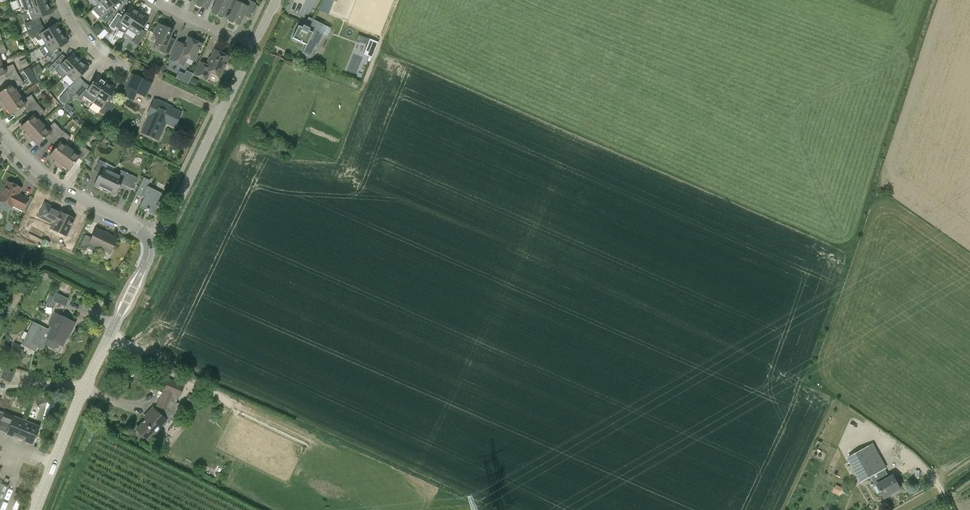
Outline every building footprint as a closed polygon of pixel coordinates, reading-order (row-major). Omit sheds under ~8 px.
[(47,3),(46,0),(24,0),(28,10),(47,3)] [(110,9),(119,0),(103,0),(98,4),(92,10),(104,23),(114,13),(110,9)] [(195,3),(206,9),(210,0),(196,0),(195,3)] [(234,7),(236,1),(237,0),(217,0),(211,11),(222,17),(228,4),(234,7)] [(248,0),(237,0),(236,1),(234,7),(228,19),(238,25),(244,12),(250,15),(255,3),(248,0)] [(23,32),(27,31),(27,32),(39,26),(37,19),(51,14),(47,3),(28,10),(32,21),(24,24),(25,26),(22,28),(23,32)] [(128,29),(139,12),(130,6),(121,19),(116,15),(109,26),(114,30),(118,23),(128,29)] [(145,34),(140,31),(148,19),(139,12),(128,29),(137,35),(132,42),(137,46),(145,34)] [(302,27),(299,26),(292,38),(304,44),(300,52),(310,57),(316,45),(318,46),(323,35),(320,33),(324,25),(309,18),(305,26),(303,25),(302,27)] [(42,38),(45,44),(62,33),(56,24),(43,32),(39,26),(27,32),(32,39),(35,37),(37,40),(39,40),(42,38)] [(168,54),(173,43),(168,41),(173,31),(158,24),(153,34),(157,36),(154,42),(161,46),(159,50),(168,54)] [(38,48),(44,58),(47,63),(59,56),(55,50),(68,42),(62,33),(45,44),(38,48)] [(195,56),(201,44),(188,38),(184,46),(178,43),(170,59),(183,65),(189,53),(195,56)] [(378,42),(369,39),(363,54),(372,58),(378,42)] [(220,77),(229,57),(214,50),(207,66),(200,63),(195,74),(206,79),(210,72),(220,77)] [(52,73),(58,67),(66,75),(80,61),(72,53),(62,63),(58,59),(48,69),(52,73)] [(19,63),(22,70),(29,67),(25,60),(19,63)] [(74,83),(68,89),(59,99),(65,105),(71,97),(72,97),(83,84),(78,79),(88,69),(80,61),(66,75),(74,83)] [(0,62),(0,76),(4,74),(6,80),(17,74),(13,64),(3,69),(0,62)] [(39,64),(32,68),(36,74),(42,70),(39,64)] [(29,67),(23,71),(27,77),(33,72),(29,67)] [(176,79),(188,84),(193,74),(186,71),(184,74),(179,72),(176,79)] [(146,98),(152,83),(131,73),(121,95),(134,100),(137,94),(146,98)] [(19,95),(15,89),(23,83),(17,74),(6,80),(10,86),(0,92),(0,99),(1,100),(0,101),(0,104),(1,106),(19,95)] [(81,99),(86,92),(94,98),(105,82),(97,76),(88,88),(83,84),(72,97),(74,99),(76,96),(81,99)] [(190,86),(195,88),(198,82),(193,79),(190,86)] [(112,104),(107,101),(115,88),(105,82),(94,98),(104,105),(99,112),(104,115),(112,104)] [(19,95),(1,106),(4,110),(6,109),(11,115),(24,106),(27,112),(37,104),(31,95),(23,100),(19,95)] [(167,124),(174,128),(182,112),(172,107),(172,106),(157,99),(156,100),(154,99),(146,115),(148,116),(140,132),(158,141),(167,124)] [(27,138),(42,124),(37,119),(44,112),(37,104),(27,112),(32,117),(20,127),(25,132),(23,134),(27,138)] [(42,124),(27,138),(30,142),(32,140),(37,145),(48,135),(53,140),(61,130),(54,122),(47,129),(42,124)] [(57,166),(70,149),(64,145),(70,137),(61,130),(53,140),(58,144),(49,156),(55,160),(53,163),(57,166)] [(83,162),(83,161),(87,156),(90,152),(81,145),(75,153),(70,149),(57,166),(61,169),(63,166),(69,171),(78,158),(83,162)] [(87,156),(83,161),(88,165),(92,159),(87,156)] [(94,171),(100,174),(94,186),(104,191),(113,172),(104,167),(105,163),(99,160),(94,171)] [(121,170),(119,174),(113,172),(104,191),(115,196),(120,184),(132,189),(137,178),(121,170)] [(137,191),(143,194),(142,196),(144,197),(139,207),(146,211),(147,210),(154,213),(159,203),(157,202),(162,193),(147,186),(150,181),(143,178),(137,191)] [(28,199),(18,194),(21,188),(7,182),(0,197),(0,201),(12,207),(12,206),(22,211),(28,199)] [(66,236),(74,219),(59,212),(59,211),(44,204),(38,217),(53,224),(50,229),(66,236)] [(96,228),(91,238),(85,235),(79,249),(85,252),(87,249),(95,252),(97,247),(110,254),(118,239),(96,228)] [(69,299),(55,293),(54,297),(50,295),(46,304),(53,308),(56,303),(65,307),(69,299)] [(48,330),(51,331),(47,339),(62,346),(68,335),(69,335),(75,323),(55,314),(48,325),(50,326),(48,330)] [(48,330),(33,322),(22,345),(34,351),(36,345),(43,348),(47,339),(51,331),(48,330)] [(11,348),(17,352),(19,348),(20,345),(14,342),(11,348)] [(11,371),(0,370),(0,378),(10,379),(11,371)] [(154,410),(168,422),(172,418),(175,411),(175,410),(178,404),(176,403),(178,397),(179,398),(184,386),(159,375),(153,387),(162,391),(154,410)] [(192,405),(196,397),(189,394),(186,402),(192,405)] [(155,433),(162,425),(164,427),(168,422),(154,410),(152,408),(143,418),(145,420),(136,430),(150,443),(157,435),(155,433)] [(7,434),(6,434),(32,444),(39,427),(13,416),(0,411),(0,431),(7,434)] [(861,482),(872,476),(877,485),(884,498),(901,488),(894,476),(890,478),(885,469),(887,468),(873,443),(847,458),(861,482)] [(843,488),(837,485),(833,491),(840,495),(843,488)]
